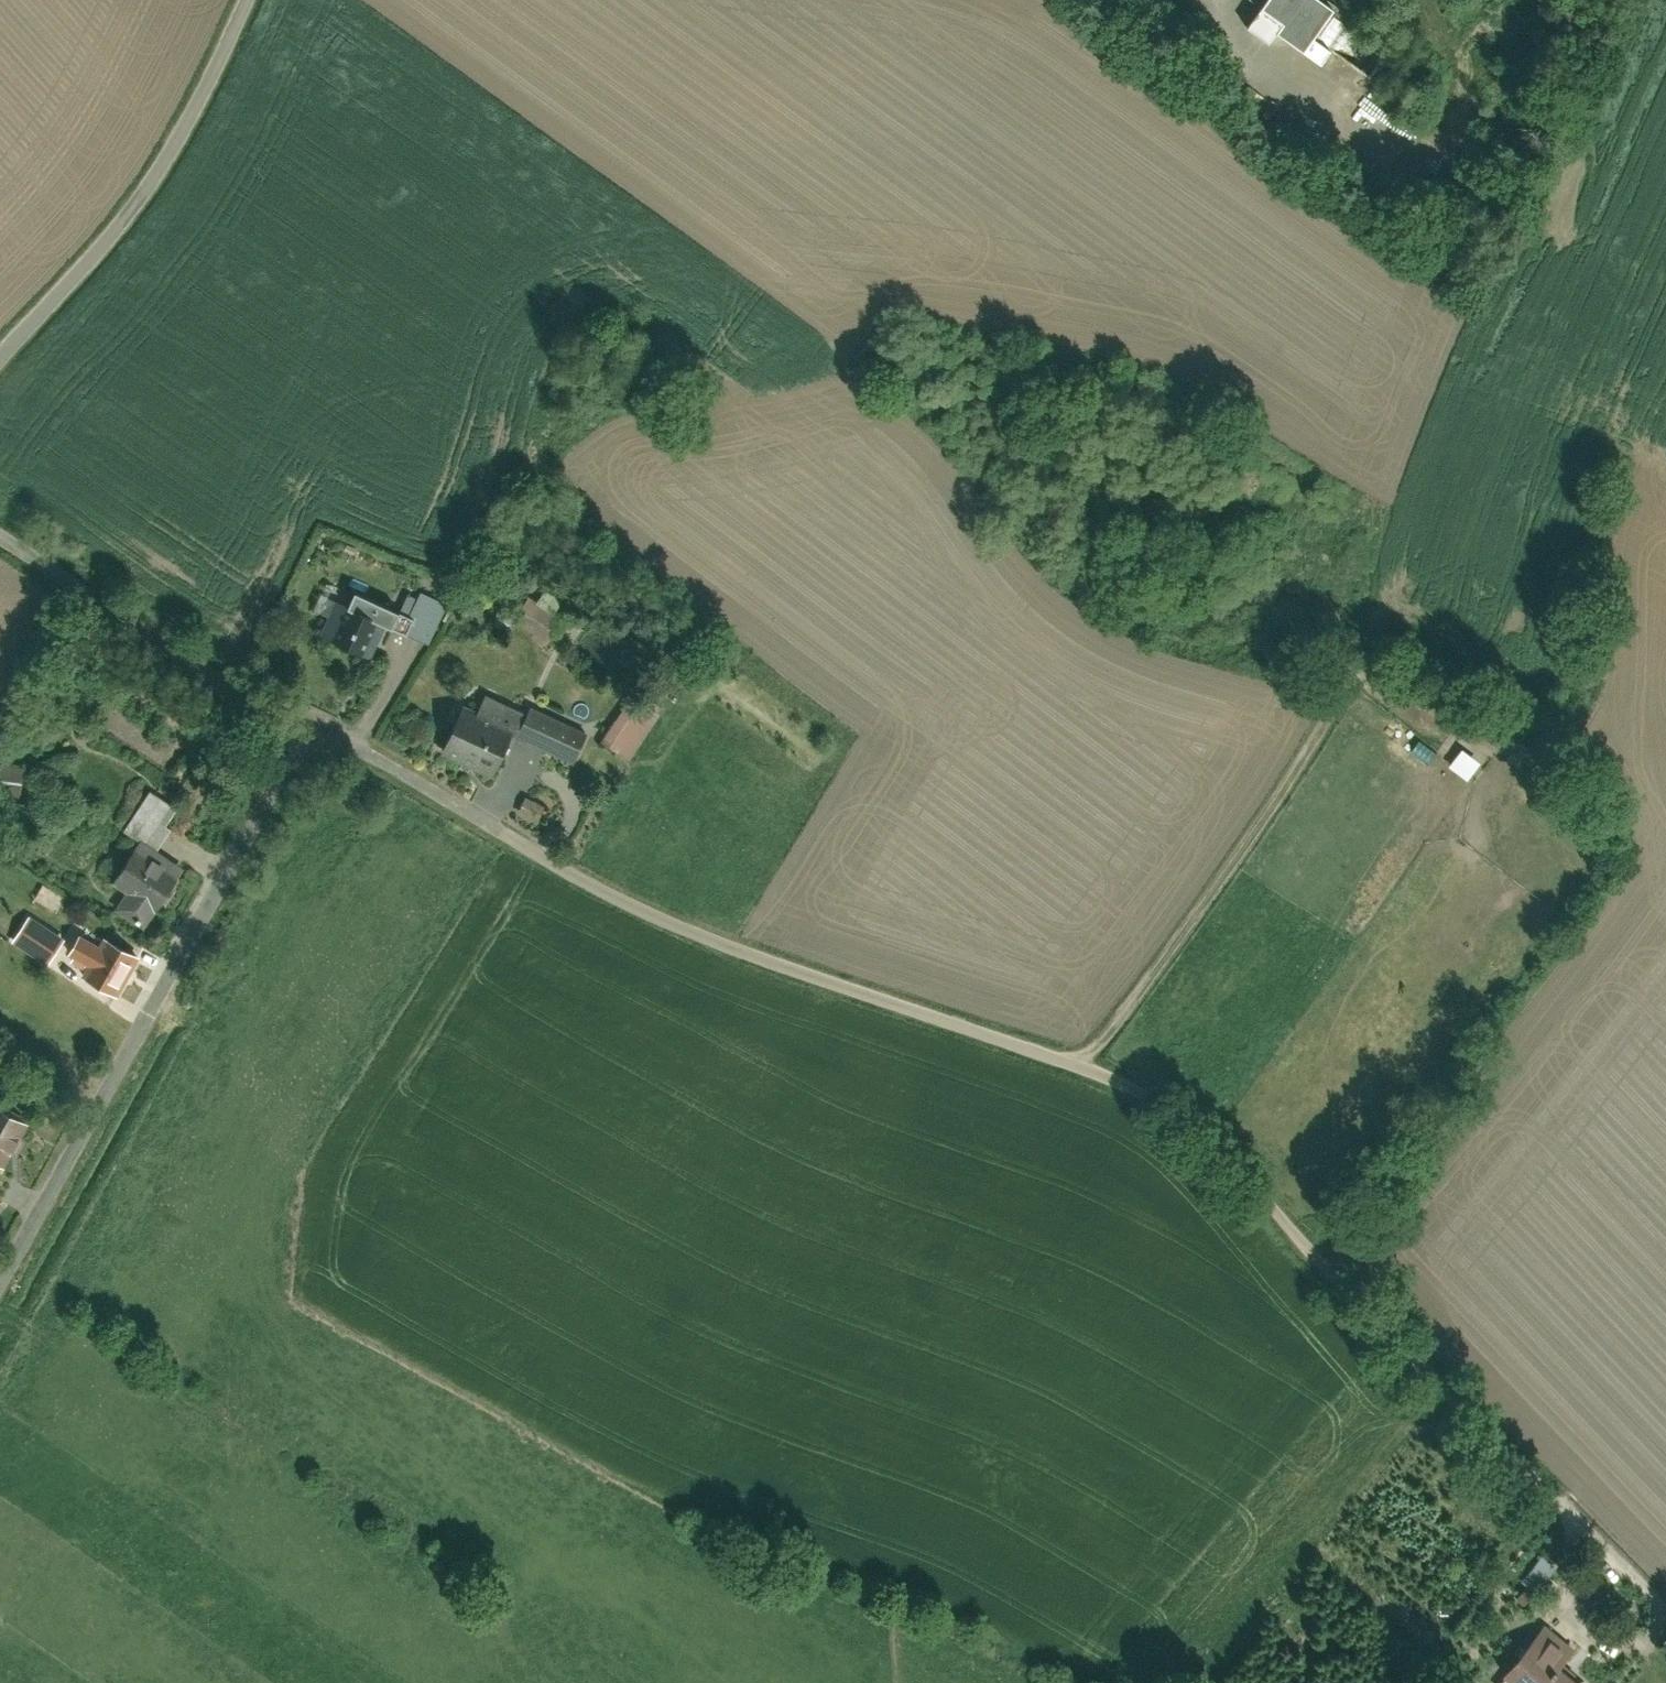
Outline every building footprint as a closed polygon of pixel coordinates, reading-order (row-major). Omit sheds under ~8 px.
[(1262,6),(1249,25),(1276,44),(1285,32),(1334,66),(1344,50),(1329,40),(1348,14),(1328,0),(1253,0),(1262,6)] [(346,603),(383,622),(393,603),(356,585),(346,603)] [(565,617),(530,596),(516,619),(551,641),(565,617)] [(338,599),(320,635),(365,658),(383,622),(346,603),(338,599)] [(393,603),(383,622),(403,632),(413,614),(393,603)] [(486,691),(476,712),(510,729),(520,709),(486,691)] [(658,717),(630,698),(603,738),(631,757),(658,717)] [(520,709),(510,729),(571,760),(586,732),(524,701),(520,709)] [(476,712),(464,706),(442,748),(488,772),(510,729),(476,712)] [(0,761),(0,799),(17,801),(21,764),(0,761)] [(174,807),(148,791),(124,828),(150,845),(174,807)] [(178,873),(135,846),(114,879),(128,888),(117,905),(145,923),(178,873)] [(56,933),(33,920),(29,927),(17,948),(50,966),(57,952),(48,947),(56,933)] [(29,927),(18,921),(6,942),(17,948),(29,927)] [(136,956),(88,929),(76,951),(93,960),(84,976),(115,994),(136,956)] [(28,1126),(0,1109),(0,1162),(4,1164),(28,1126)] [(1548,1667),(1565,1645),(1540,1626),(1498,1679),(1503,1682),(1569,1682),(1548,1667)]
